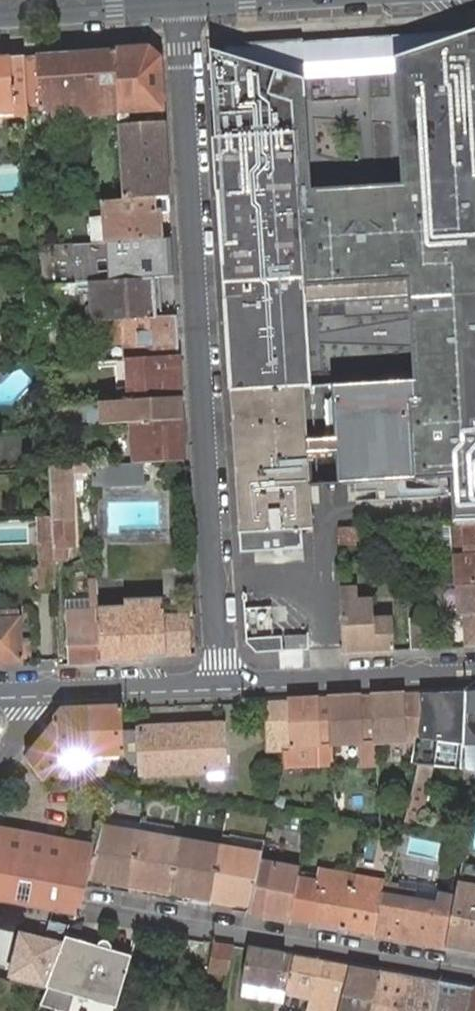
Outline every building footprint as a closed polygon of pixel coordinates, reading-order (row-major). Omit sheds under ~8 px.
[(209,51),(227,392),(299,387),(305,486),(335,484),(451,478),(454,524),(474,524),(474,32),(393,58),(401,187),(308,191),(303,81),(261,67),(209,51)] [(125,50),(114,51),(118,113),(121,157),(124,201),(158,199),(169,198),(163,109),(160,59),(149,49),(125,50)] [(114,51),(69,54),(73,115),(118,113),(114,51)] [(38,56),(25,57),(27,106),(28,108),(41,107),(52,107),(52,117),(73,115),(69,54),(49,55),(38,56)] [(0,58),(0,118),(15,117),(28,116),(28,108),(27,106),(25,57),(0,58)] [(92,217),(93,243),(98,243),(107,242),(151,239),(161,239),(159,214),(170,213),(169,198),(158,199),(124,201),(105,202),(106,217),(92,217)] [(151,239),(107,242),(98,243),(101,282),(160,279),(174,278),(173,262),(153,262),(150,262),(150,256),(153,255),(151,239)] [(160,279),(101,282),(100,282),(91,284),(92,322),(95,322),(102,321),(162,318),(160,279)] [(103,344),(103,345),(126,344),(127,359),(127,360),(179,357),(176,317),(162,318),(102,321),(95,322),(96,344),(103,344)] [(182,398),(179,357),(127,360),(130,389),(118,390),(119,402),(130,401),(182,398)] [(117,361),(118,390),(130,389),(127,360),(117,361)] [(299,387),(227,392),(236,534),(237,552),(300,548),(298,530),(305,530),(308,530),(307,514),(306,494),(305,486),(299,387)] [(183,421),(182,398),(130,401),(119,402),(96,403),(96,406),(85,406),(85,423),(97,422),(97,426),(132,424),(183,421)] [(183,421),(132,424),(135,463),(144,463),(186,461),(183,421)] [(135,463),(93,465),(93,473),(93,476),(93,487),(145,485),(144,463),(135,463)] [(70,466),(51,466),(51,469),(53,517),(55,543),(55,547),(55,560),(65,559),(65,547),(75,546),(71,473),(70,466)] [(53,517),(39,517),(40,543),(55,543),(53,517)] [(454,524),(456,556),(474,555),(474,524),(454,524)] [(361,544),(360,528),(340,529),(340,545),(361,544)] [(456,556),(458,586),(467,585),(474,585),(474,555),(456,556)] [(456,556),(441,556),(443,586),(458,586),(456,556)] [(55,567),(40,568),(41,593),(57,593),(56,572),(55,567)] [(70,666),(103,664),(99,596),(98,581),(98,580),(87,581),(88,598),(67,598),(67,612),(70,666)] [(99,596),(103,664),(149,662),(149,657),(167,656),(164,598),(106,601),(105,581),(98,581),(99,596)] [(467,585),(458,586),(459,616),(464,616),(468,616),(474,616),(474,585),(467,585)] [(343,601),(356,601),(356,590),(342,590),(343,601)] [(345,653),(394,651),(394,619),(374,620),(373,600),(356,601),(343,601),(344,649),(345,653)] [(270,609),(244,611),(246,643),(257,653),(282,651),(283,635),(273,636),(270,609)] [(22,662),(22,658),(23,658),(29,658),(30,656),(30,642),(28,641),(20,641),(19,612),(7,613),(1,613),(2,620),(0,620),(0,663),(22,662)] [(468,616),(464,616),(459,616),(461,648),(473,648),(474,648),(474,616),(468,616)] [(174,656),(192,656),(190,617),(172,617),(174,656)] [(426,618),(410,618),(412,650),(430,649),(426,618)] [(464,742),(462,770),(474,771),(474,692),(472,692),(466,692),(465,700),(465,706),(464,742)] [(448,762),(447,768),(462,770),(464,742),(464,727),(433,726),(433,693),(432,694),(421,695),(420,741),(415,742),(414,757),(421,759),(448,762)] [(376,743),(415,742),(420,741),(421,695),(419,694),(419,702),(402,703),(402,695),(386,696),(382,696),(374,697),(376,743)] [(419,702),(419,694),(402,695),(402,703),(419,702)] [(359,743),(376,743),(374,697),(373,697),(373,704),(362,705),(360,741),(359,743)] [(360,741),(362,705),(359,705),(358,698),(332,699),(332,707),(332,708),(333,744),(359,743),(360,741)] [(318,699),(310,700),(310,745),(318,745),(320,768),(334,767),(334,755),(329,754),(329,744),(330,740),(329,737),(332,708),(332,707),(318,707),(318,699)] [(332,699),(318,699),(318,707),(332,707),(332,699)] [(310,700),(287,701),(288,746),(310,745),(310,700)] [(287,701),(265,702),(267,751),(284,751),(289,751),(288,746),(287,701)] [(26,757),(44,782),(61,760),(61,756),(93,755),(121,754),(121,753),(124,753),(123,730),(123,708),(90,709),(63,710),(57,718),(35,745),(26,757)] [(142,775),(142,778),(208,774),(209,774),(226,773),(224,723),(139,727),(140,730),(123,730),(124,753),(125,753),(126,776),(127,776),(142,775)] [(377,759),(376,743),(359,743),(360,767),(378,767),(377,759)] [(286,764),(285,767),(314,767),(314,752),(310,751),(310,745),(288,746),(289,751),(284,751),(284,763),(286,764)] [(121,753),(121,754),(116,773),(126,776),(125,753),(124,753),(121,753)] [(434,767),(419,765),(408,808),(405,822),(419,825),(434,767)] [(139,833),(141,825),(104,819),(102,827),(139,833)] [(181,841),(182,832),(141,825),(139,833),(181,841)] [(97,847),(91,866),(88,878),(131,886),(139,833),(102,827),(97,847)] [(0,829),(0,848),(91,866),(97,847),(0,829)] [(181,841),(139,833),(131,886),(171,893),(181,841)] [(230,839),(222,837),(221,847),(228,849),(230,839)] [(228,849),(262,855),(265,845),(230,839),(228,849)] [(171,893),(212,900),(221,847),(181,841),(171,893)] [(262,855),(261,860),(273,862),(276,843),(266,841),(265,845),(262,855)] [(221,847),(212,900),(250,907),(251,905),(255,884),(262,855),(228,849),(221,847)] [(53,913),(76,917),(76,915),(77,914),(85,888),(86,886),(88,878),(91,866),(0,848),(0,903),(53,913)] [(273,862),(261,860),(255,884),(251,905),(265,908),(263,916),(290,920),(291,918),(296,891),(297,887),(299,878),(302,868),(273,862)] [(474,881),(474,864),(465,863),(463,880),(474,881)] [(312,925),(343,930),(353,877),(321,871),(319,882),(318,891),(317,891),(297,887),(296,891),(291,918),(290,920),(312,925)] [(343,930),(374,936),(385,882),(353,877),(343,930)] [(299,878),(297,887),(318,891),(319,882),(299,878)] [(398,885),(438,894),(439,889),(399,880),(398,885)] [(454,899),(455,897),(438,894),(398,885),(391,883),(385,882),(374,936),(430,946),(446,948),(454,899)] [(446,948),(462,952),(474,954),(474,913),(469,911),(471,901),(454,899),(446,948)] [(265,908),(251,905),(250,907),(249,911),(248,914),(263,916),(265,908)] [(63,945),(66,937),(70,927),(51,922),(46,941),(63,945)] [(22,935),(11,980),(46,988),(63,945),(46,941),(22,935)] [(118,1003),(127,973),(132,956),(110,950),(111,947),(111,945),(110,942),(108,940),(106,939),(103,939),(101,939),(99,941),(97,943),(97,946),(66,937),(63,945),(46,988),(47,989),(40,1006),(56,1010),(71,1010),(75,997),(77,991),(118,1003)] [(235,946),(214,943),(209,973),(228,976),(235,946)] [(295,957),(248,949),(243,982),(286,990),(295,957)] [(286,990),(286,993),(311,999),(308,1010),(339,1010),(350,967),(321,961),(295,957),(286,990)] [(350,967),(339,1010),(370,1010),(379,972),(350,967)] [(379,972),(370,1010),(433,1010),(438,983),(409,977),(379,972)] [(438,983),(433,1010),(469,1010),(473,989),(438,983)] [(286,990),(248,984),(245,1001),(282,1008),(286,993),(286,990)] [(75,997),(116,1010),(118,1003),(77,991),(75,997)]
